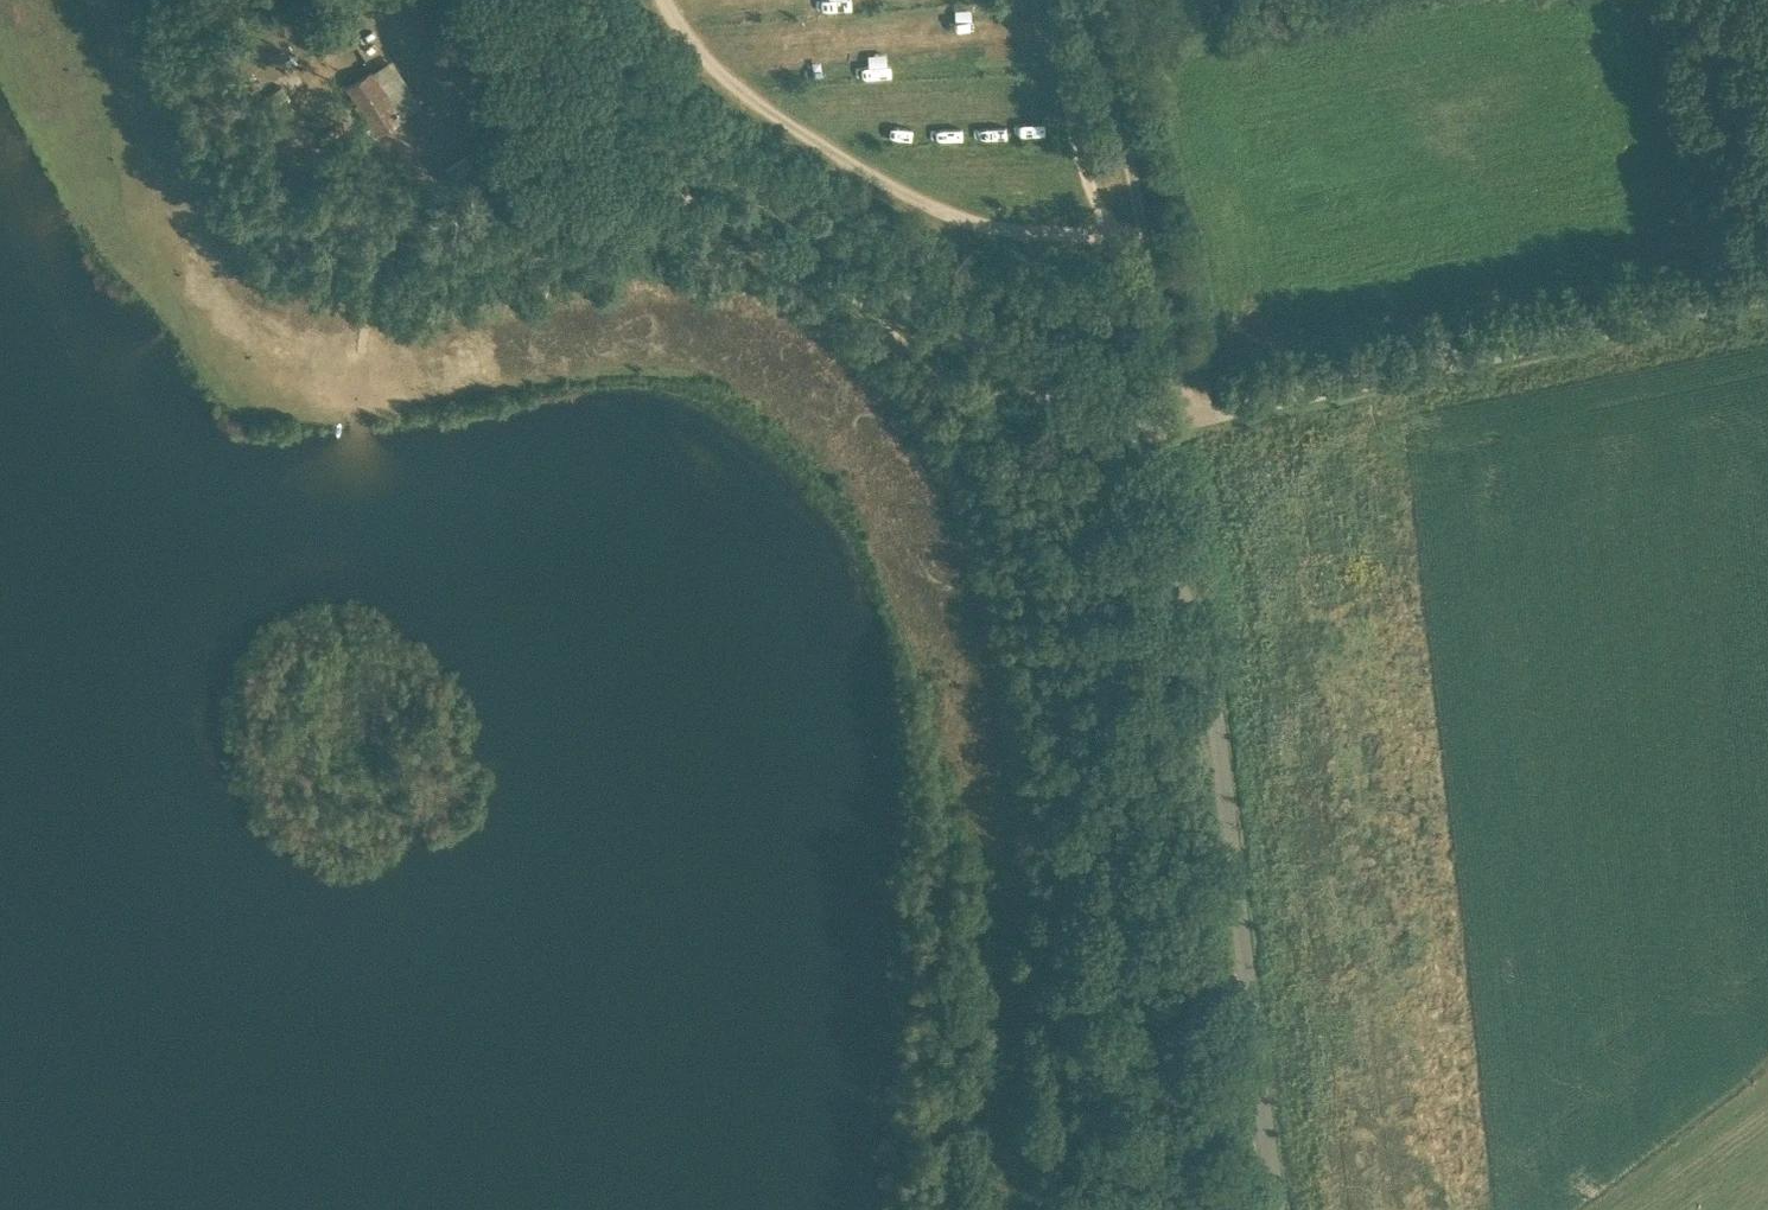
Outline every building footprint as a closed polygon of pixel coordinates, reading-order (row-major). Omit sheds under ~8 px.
[(348,86),(377,133),(402,117),(373,70),(348,86)]
